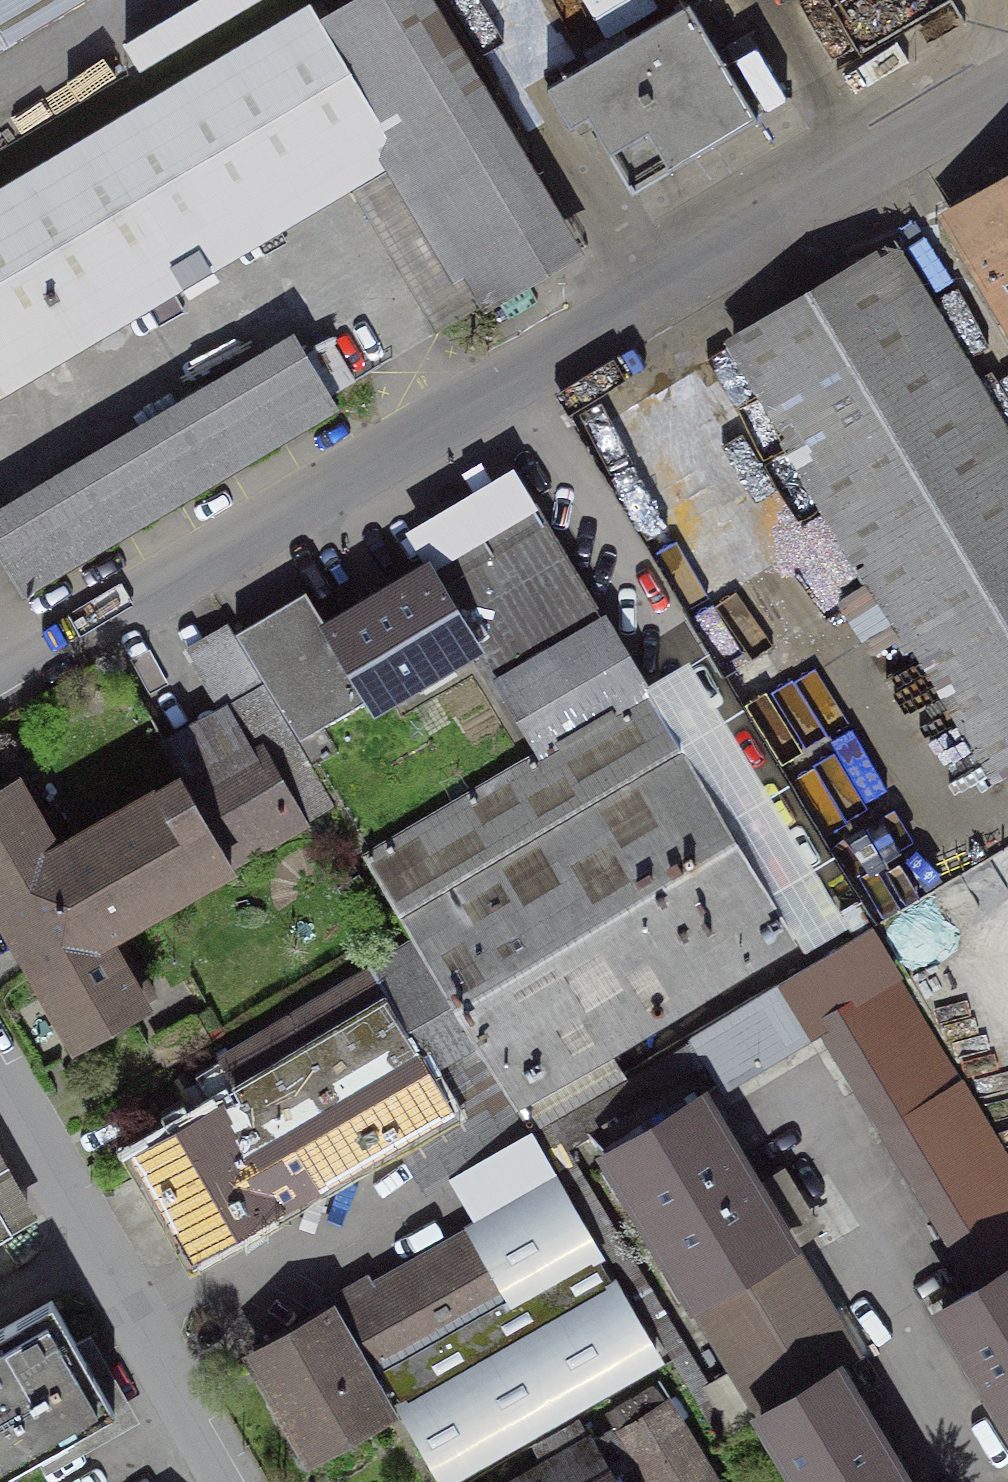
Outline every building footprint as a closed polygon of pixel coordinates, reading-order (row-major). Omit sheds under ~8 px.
[(90,5),(87,0),(0,0),(0,58),(90,5)] [(258,0),(198,0),(125,46),(142,73),(258,0)] [(326,23),(409,159),(360,188),(402,259),(446,331),(583,249),(435,0),(365,0),(326,23)] [(165,304),(360,188),(409,159),(326,23),(320,13),(0,204),(0,402),(165,304)] [(704,25),(563,108),(586,146),(601,136),(646,212),(709,175),(771,138),(704,25)] [(935,207),(1007,331),(1007,163),(1002,167),(935,207)] [(724,332),(992,774),(1007,765),(1007,426),(895,231),(810,282),(724,332)] [(0,531),(0,548),(38,611),(352,425),(335,397),(307,349),(151,441),(0,531)] [(299,585),(231,625),(296,726),(361,688),(372,707),(474,647),(534,748),(645,682),(512,459),(401,525),(418,553),(367,582),(316,613),(299,585)] [(0,768),(0,934),(43,1008),(64,1045),(148,996),(109,929),(333,801),(231,625),(229,621),(183,647),(215,702),(152,738),(165,761),(50,827),(12,761),(0,768)] [(534,748),(364,848),(415,934),(476,1036),(528,1124),(528,1128),(622,1073),(614,1058),(845,922),(811,864),(830,853),(707,646),(677,664),(645,682),(534,748)] [(415,934),(367,962),(214,1051),(233,1084),(123,1147),(153,1199),(186,1254),(449,1103),(428,1065),(476,1036),(415,934)] [(860,1351),(709,1092),(771,1056),(821,1027),(814,1015),(837,1002),(820,974),(839,963),(832,951),(622,1073),(528,1128),(664,1360),(673,1355),(721,1437),(756,1417),(749,1405),(838,1353),(843,1361),(860,1351)] [(912,983),(887,998),(876,980),(837,1002),(814,1015),(821,1027),(966,1280),(930,1302),(1007,1434),(1007,1151),(912,983)] [(239,1346),(272,1402),(306,1460),(394,1411),(434,1481),(446,1481),(664,1360),(528,1128),(528,1124),(444,1171),(470,1218),(330,1297),(239,1346)] [(12,1232),(8,1224),(0,1210),(0,1239),(12,1232)] [(0,1314),(0,1459),(102,1402),(71,1346),(40,1292),(0,1314)] [(749,1405),(756,1417),(795,1481),(914,1481),(843,1361),(838,1353),(749,1405)] [(604,1411),(613,1426),(591,1438),(611,1474),(634,1461),(646,1481),(722,1481),(662,1378),(604,1411)] [(611,1474),(591,1438),(587,1431),(496,1481),(616,1481),(611,1474)]
